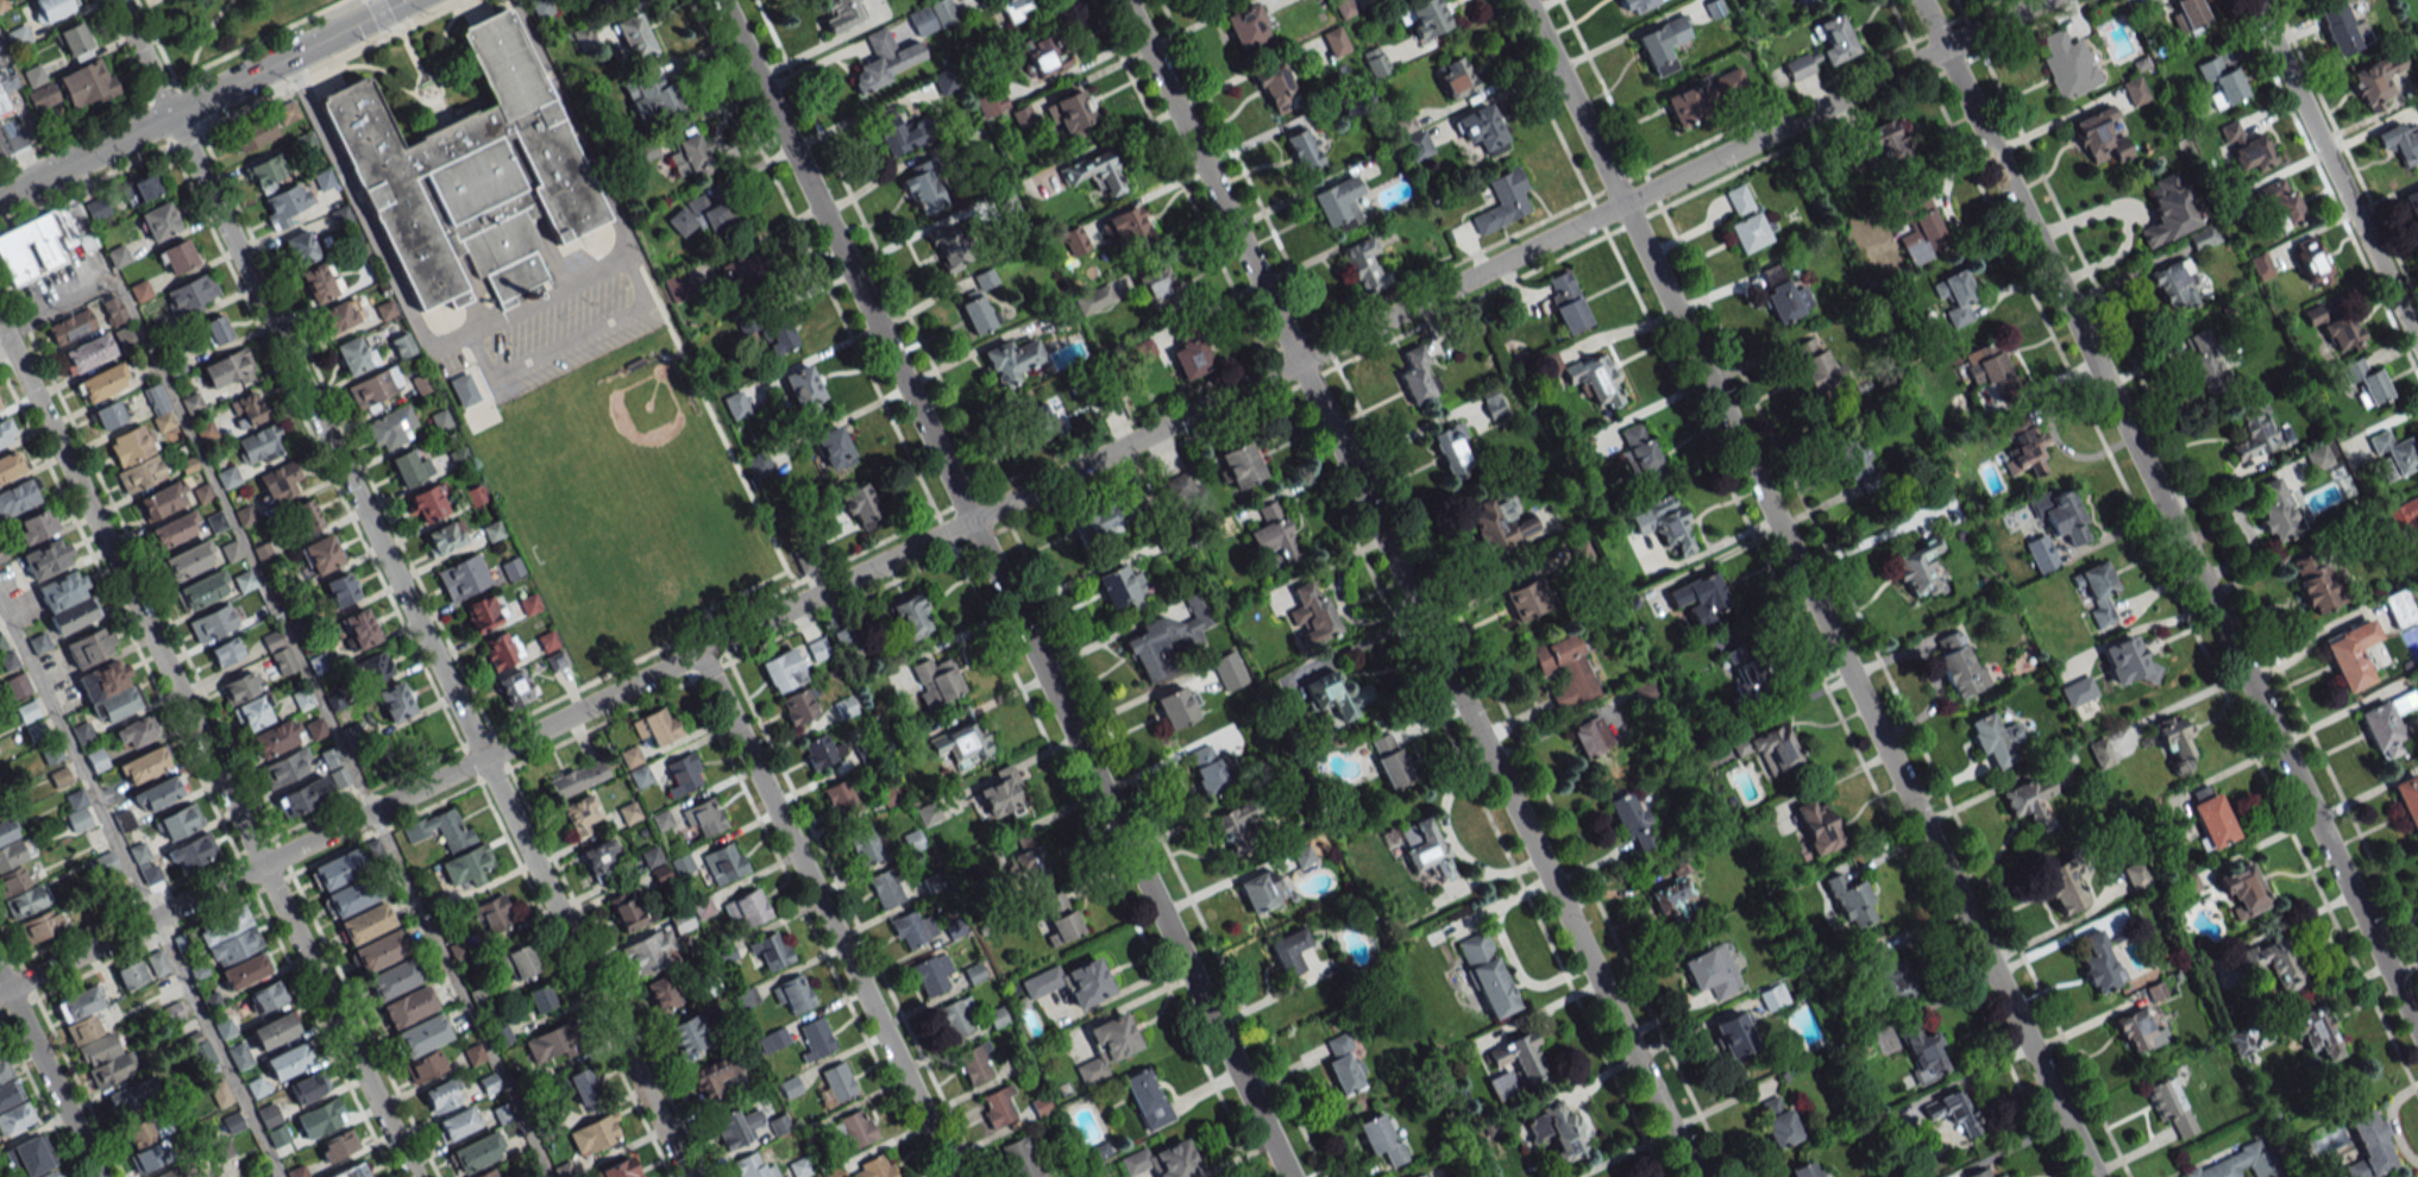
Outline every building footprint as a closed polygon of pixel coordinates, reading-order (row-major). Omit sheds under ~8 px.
[(9,7),(6,0),(0,0),(0,12),(9,7)] [(75,0),(31,0),(28,2),(40,25),(78,6),(75,0)] [(830,16),(822,19),(829,35),(866,20),(858,0),(823,0),(830,16)] [(916,38),(938,29),(938,28),(958,20),(950,0),(940,0),(906,14),(916,38)] [(1008,23),(1040,9),(1036,0),(999,0),(1008,23)] [(1417,40),(1449,27),(1437,0),(1420,0),(1403,7),(1417,40)] [(1621,10),(1625,15),(1632,13),(1634,18),(1662,6),(1657,0),(1619,0),(1621,10)] [(1810,8),(1807,0),(1828,0),(1810,8)] [(2180,11),(2170,15),(2179,35),(2210,21),(2200,0),(2176,0),(2180,11)] [(1272,38),(1255,2),(1224,17),(1240,53),(1272,38)] [(2326,33),(2337,57),(2361,46),(2341,2),(2325,9),(2335,29),(2326,33)] [(602,223),(511,5),(457,28),(489,106),(397,144),(367,75),(320,95),(412,313),(445,299),(449,308),(468,301),(450,258),(463,253),(474,279),(484,275),(499,310),(517,302),(513,293),(548,279),(524,221),(540,215),(552,244),(602,223)] [(613,24),(631,59),(655,47),(636,11),(613,24)] [(1633,42),(1684,14),(1689,24),(1684,26),(1690,39),(1665,51),(1676,73),(1656,83),(1633,42)] [(1813,30),(1840,17),(1858,56),(1828,70),(1821,55),(1829,51),(1825,40),(1819,43),(1813,30)] [(67,56),(91,48),(82,21),(58,29),(67,56)] [(7,32),(12,48),(31,41),(25,25),(7,32)] [(864,35),(875,61),(848,73),(857,92),(927,61),(918,40),(895,50),(885,26),(864,35)] [(1332,58),(1350,50),(1339,27),(1322,35),(1332,58)] [(2041,59),(2059,103),(2090,90),(2078,60),(2088,57),(2080,37),(2068,42),(2062,29),(2041,37),(2049,56),(2041,59)] [(1050,30),(1020,46),(1038,79),(1068,63),(1050,30)] [(1390,70),(1379,47),(1362,55),(1373,78),(1390,70)] [(2383,107),(2379,98),(2392,93),(2385,77),(2403,69),(2396,52),(2348,73),(2366,114),(2383,107)] [(1792,83),(1817,71),(1809,54),(1784,65),(1792,83)] [(1477,86),(1461,55),(1433,69),(1449,100),(1477,86)] [(56,76),(71,112),(118,92),(103,56),(56,76)] [(2195,65),(2203,85),(2213,81),(2217,91),(2208,94),(2214,109),(2246,96),(2234,66),(2223,70),(2218,56),(2195,65)] [(1301,104),(1280,62),(1254,75),(1275,117),(1301,104)] [(36,111),(58,102),(43,63),(21,72),(36,111)] [(622,84),(642,128),(682,110),(662,66),(622,84)] [(960,86),(949,66),(930,77),(941,96),(960,86)] [(11,109),(4,93),(20,87),(15,74),(0,81),(0,114),(11,109)] [(2149,100),(2140,76),(2122,82),(2131,107),(2149,100)] [(1664,103),(1698,86),(1715,118),(1678,133),(1664,103)] [(974,96),(980,117),(1007,110),(1002,89),(974,96)] [(1046,104),(1063,143),(1098,128),(1081,89),(1046,104)] [(299,118),(294,101),(275,107),(281,125),(299,118)] [(1453,120),(1466,146),(1477,140),(1485,157),(1510,146),(1489,103),(1453,120)] [(2123,131),(2114,135),(2109,122),(2117,118),(2113,105),(2070,122),(2086,166),(2112,156),(2114,162),(2132,155),(2123,131)] [(932,140),(926,120),(900,128),(894,109),(872,116),(884,155),(932,140)] [(240,152),(279,136),(271,116),(232,132),(240,152)] [(1882,172),(1912,156),(1891,118),(1861,135),(1882,172)] [(2274,162),(2263,134),(2245,141),(2237,121),(2220,127),(2239,176),(2274,162)] [(2405,130),(2401,122),(2374,134),(2382,153),(2395,147),(2403,166),(2417,160),(2417,125),(2405,130)] [(1322,161),(1304,127),(1284,137),(1301,172),(1322,161)] [(1434,152),(1423,129),(1401,140),(1412,162),(1434,152)] [(680,180),(714,162),(697,131),(663,149),(680,180)] [(1109,148),(1058,169),(1065,186),(1089,176),(1096,191),(1104,188),(1108,197),(1126,190),(1109,148)] [(286,177),(278,154),(247,165),(255,188),(286,177)] [(948,203),(929,159),(908,167),(912,176),(902,180),(918,216),(948,203)] [(334,185),(328,168),(313,174),(319,191),(334,185)] [(1487,179),(1497,206),(1470,216),(1477,235),(1534,213),(1516,168),(1487,179)] [(2200,227),(2177,171),(2145,184),(2159,221),(2138,229),(2146,248),(2200,227)] [(130,181),(137,202),(160,194),(153,173),(130,181)] [(1311,193),(1327,230),(1360,216),(1353,199),(1363,194),(1354,175),(1311,193)] [(2272,216),(2278,231),(2304,220),(2286,176),(2254,189),(2262,207),(2272,203),(2277,214),(2272,216)] [(312,203),(301,181),(260,201),(274,230),(292,221),(289,215),(312,203)] [(1754,207),(1742,183),(1724,193),(1736,216),(1754,207)] [(2401,195),(2417,229),(2417,228),(2417,187),(2401,195)] [(1909,265),(1949,250),(1927,191),(1884,206),(1893,233),(1897,232),(1909,265)] [(666,213),(677,238),(705,225),(710,239),(738,227),(726,200),(710,207),(705,196),(666,213)] [(7,287),(70,263),(65,249),(78,244),(82,253),(96,248),(77,200),(0,230),(0,268),(7,287)] [(138,215),(152,243),(180,228),(166,201),(138,215)] [(1116,253),(1153,239),(1139,204),(1103,218),(1116,253)] [(1767,221),(1763,223),(1757,211),(1727,225),(1741,255),(1775,239),(1767,221)] [(2222,239),(2212,221),(2186,235),(2196,254),(2222,239)] [(967,265),(950,224),(927,233),(944,275),(967,265)] [(1071,257),(1089,249),(1079,225),(1061,233),(1071,257)] [(297,268),(320,256),(306,229),(283,240),(297,268)] [(1369,236),(1340,248),(1360,296),(1389,284),(1369,236)] [(2290,246),(2311,289),(2333,278),(2312,236),(2290,246)] [(199,264),(189,238),(156,250),(166,276),(199,264)] [(105,253),(114,269),(132,260),(122,243),(105,253)] [(766,274),(754,249),(718,266),(731,292),(766,274)] [(2248,260),(2259,280),(2274,272),(2263,252),(2248,260)] [(2149,272),(2164,309),(2198,295),(2183,258),(2149,272)] [(342,291),(326,259),(298,273),(314,305),(342,291)] [(1778,323),(1814,308),(1804,285),(1791,291),(1779,263),(1757,272),(1778,323)] [(1179,299),(1166,265),(1138,275),(1151,309),(1179,299)] [(1945,311),(1952,329),(1974,320),(1967,304),(1977,299),(1964,269),(1932,283),(1938,296),(1948,292),(1954,307),(1945,311)] [(1543,281),(1566,335),(1591,324),(1568,270),(1543,281)] [(220,299),(208,272),(162,292),(175,320),(220,299)] [(682,278),(667,287),(675,302),(691,294),(682,278)] [(998,324),(982,290),(958,302),(974,336),(998,324)] [(102,302),(107,314),(120,309),(115,296),(102,302)] [(328,335),(362,320),(352,296),(318,311),(328,335)] [(95,328),(86,308),(46,326),(55,346),(95,328)] [(2321,326),(2338,357),(2365,343),(2349,312),(2321,326)] [(200,323),(208,347),(231,339),(223,315),(200,323)] [(747,317),(738,322),(745,336),(754,332),(747,317)] [(797,345),(786,318),(760,328),(771,356),(797,345)] [(2187,358),(2204,395),(2229,383),(2205,330),(2188,338),(2196,354),(2187,358)] [(116,353),(105,332),(59,355),(70,376),(116,353)] [(334,346),(347,377),(376,364),(362,333),(334,346)] [(1214,367),(1200,336),(1169,350),(1183,381),(1214,367)] [(1849,380),(1842,361),(1827,367),(1817,337),(1793,346),(1810,393),(1849,380)] [(982,351),(997,386),(1046,364),(1035,338),(1012,348),(1008,340),(982,351)] [(1961,354),(1974,388),(1995,380),(1999,389),(2016,383),(1998,340),(1961,354)] [(1421,344),(1401,351),(1406,365),(1398,369),(1411,405),(1439,394),(1421,344)] [(200,366),(211,392),(255,374),(244,347),(200,366)] [(1585,380),(1593,410),(1624,401),(1610,352),(1561,366),(1567,386),(1585,380)] [(2362,409),(2392,396),(2379,367),(2368,372),(2361,358),(2343,366),(2362,409)] [(84,405),(129,383),(118,361),(73,384),(84,405)] [(825,397),(808,363),(781,376),(798,411),(825,397)] [(346,386),(356,410),(403,389),(392,365),(346,386)] [(479,400),(467,371),(447,380),(460,408),(479,400)] [(144,389),(151,413),(166,409),(159,384),(144,389)] [(1479,396),(1491,420),(1506,412),(1494,388),(1479,396)] [(269,416),(258,389),(228,403),(240,429),(269,416)] [(722,398),(733,421),(751,412),(741,390),(722,398)] [(2237,463),(2281,444),(2260,395),(2232,407),(2246,438),(2230,445),(2237,463)] [(1062,430),(1046,398),(1019,411),(1034,443),(1062,430)] [(100,431),(126,420),(116,399),(91,411),(100,431)] [(381,454),(409,435),(407,432),(418,425),(403,402),(364,428),(381,454)] [(2016,456),(2005,459),(2008,473),(2030,469),(2031,475),(2046,471),(2040,445),(2042,445),(2035,415),(2008,421),(2016,456)] [(18,439),(8,416),(0,420),(0,447),(18,439)] [(1619,431),(1627,450),(1622,452),(1637,488),(1666,477),(1643,421),(1619,431)] [(1429,435),(1448,480),(1473,469),(1461,443),(1467,440),(1459,422),(1429,435)] [(246,469),(287,449),(274,423),(233,442),(246,469)] [(165,478),(143,424),(104,440),(126,493),(165,478)] [(813,436),(829,471),(855,459),(839,424),(813,436)] [(2409,436),(2393,442),(2388,429),(2368,437),(2376,459),(2377,458),(2386,481),(2417,468),(2417,458),(2409,436)] [(1853,480),(1876,465),(1856,435),(1833,451),(1853,480)] [(1218,455),(1234,490),(1266,476),(1250,441),(1218,455)] [(0,457),(0,482),(28,470),(18,449),(0,457)] [(414,458),(412,450),(390,458),(401,487),(432,476),(425,454),(414,458)] [(257,476),(269,503),(302,488),(290,461),(257,476)] [(239,482),(232,467),(216,473),(223,489),(239,482)] [(2303,530),(2279,475),(2257,485),(2265,503),(2255,507),(2271,544),(2303,530)] [(45,499),(34,476),(0,492),(0,520),(45,499)] [(136,500),(146,521),(189,501),(179,479),(136,500)] [(420,524),(449,510),(436,483),(407,497),(420,524)] [(854,531),(881,521),(867,483),(840,492),(854,531)] [(2053,538),(2066,533),(2069,545),(2089,539),(2073,491),(2041,501),(2053,538)] [(1675,493),(1626,514),(1637,538),(1657,529),(1666,548),(1674,545),(1679,556),(1699,548),(1675,493)] [(2394,528),(2417,518),(2417,496),(2386,509),(2394,528)] [(1485,557),(1540,533),(1532,514),(1517,521),(1508,500),(1494,506),(1490,497),(1475,503),(1479,512),(1468,516),(1485,557)] [(323,525),(311,498),(293,506),(305,533),(323,525)] [(1257,509),(1264,524),(1248,532),(1258,556),(1268,552),(1275,569),(1302,557),(1277,500),(1257,509)] [(1080,543),(1122,522),(1111,501),(1069,522),(1080,543)] [(23,547),(58,530),(48,507),(12,524),(23,547)] [(157,550),(200,531),(190,510),(148,530),(157,550)] [(424,533),(433,556),(466,543),(457,520),(424,533)] [(300,547),(313,576),(342,563),(329,534),(300,547)] [(2059,564),(2044,534),(2024,544),(2039,573),(2059,564)] [(74,563),(62,536),(20,555),(32,582),(74,563)] [(160,560),(170,583),(215,563),(204,540),(160,560)] [(1942,551),(1939,540),(1892,555),(1907,602),(1947,590),(1935,554),(1942,551)] [(8,557),(1,543),(0,544),(0,562),(8,557)] [(2312,616),(2343,602),(2319,549),(2288,563),(2312,616)] [(435,572),(449,602),(491,584),(477,553),(435,572)] [(2117,588),(2105,560),(2079,572),(2095,608),(2089,610),(2097,629),(2117,620),(2105,593),(2117,588)] [(1149,598),(1138,570),(1132,572),(1129,563),(1096,575),(1111,613),(1149,598)] [(35,586),(55,636),(100,617),(79,568),(35,586)] [(1666,590),(1673,609),(1685,605),(1695,630),(1716,622),(1712,612),(1728,606),(1715,571),(1666,590)] [(174,590),(184,613),(224,595),(214,572),(174,590)] [(334,608),(359,596),(348,572),(323,582),(334,608)] [(1340,632),(1314,578),(1291,589),(1300,606),(1288,612),(1297,630),(1298,629),(1307,647),(1340,632)] [(1502,592),(1515,623),(1548,609),(1535,578),(1502,592)] [(2382,598),(2396,629),(2417,619),(2404,588),(2382,598)] [(1144,684),(1176,670),(1164,644),(1178,638),(1184,652),(1203,644),(1197,631),(1214,623),(1199,591),(1183,598),(1189,610),(1141,631),(1142,633),(1125,640),(1144,684)] [(502,622),(491,594),(463,606),(475,634),(502,622)] [(893,603),(902,639),(931,632),(921,595),(893,603)] [(199,646),(236,626),(224,604),(187,624),(199,646)] [(379,639),(364,608),(339,619),(353,651),(379,639)] [(2343,693),(2372,682),(2358,648),(2380,639),(2371,618),(2321,639),(2343,693)] [(65,640),(73,668),(118,654),(109,626),(65,640)] [(481,644),(494,671),(523,656),(510,629),(481,644)] [(1936,640),(1942,654),(1936,657),(1956,699),(1987,685),(1961,629),(1936,640)] [(263,637),(279,676),(295,669),(279,631),(263,637)] [(556,647),(551,632),(538,637),(543,652),(556,647)] [(1529,649),(1539,676),(1561,668),(1568,685),(1551,692),(1558,712),(1599,696),(1574,632),(1529,649)] [(2140,634),(2101,646),(2114,688),(2153,676),(2140,634)] [(28,645),(41,654),(48,645),(34,635),(28,645)] [(217,668),(245,655),(236,637),(209,650),(217,668)] [(808,643),(812,660),(829,656),(824,638),(808,643)] [(1724,652),(1743,694),(1766,684),(1748,642),(1724,652)] [(760,663),(775,694),(807,678),(791,647),(760,663)] [(356,665),(370,686),(393,669),(380,649),(356,665)] [(1249,680),(1233,650),(1210,662),(1226,692),(1249,680)] [(546,658),(552,672),(567,664),(560,651),(546,658)] [(75,676),(93,718),(100,715),(103,723),(143,707),(122,656),(75,676)] [(931,658),(909,667),(926,709),(965,693),(950,656),(933,663),(931,658)] [(497,681),(511,708),(537,694),(524,668),(497,681)] [(1303,682),(1315,711),(1332,704),(1340,724),(1356,718),(1353,709),(1375,700),(1368,682),(1347,691),(1338,668),(1303,682)] [(262,689),(251,669),(218,687),(229,707),(262,689)] [(3,681),(11,700),(30,692),(23,673),(3,681)] [(2069,708),(2097,695),(2088,675),(2060,688),(2069,708)] [(375,692),(389,723),(414,712),(400,680),(375,692)] [(1171,731),(1201,714),(1183,683),(1154,700),(1171,731)] [(822,714),(813,687),(781,698),(789,725),(822,714)] [(2359,710),(2377,762),(2404,752),(2400,739),(2415,734),(2411,721),(2399,725),(2395,714),(2417,707),(2413,692),(2359,710)] [(272,725),(268,698),(234,703),(238,730),(272,725)] [(854,713),(848,698),(834,704),(840,719),(854,713)] [(640,740),(648,735),(655,748),(683,733),(667,704),(631,723),(640,740)] [(2152,725),(2176,775),(2192,768),(2186,757),(2192,754),(2184,739),(2192,736),(2180,711),(2152,725)] [(1990,771),(2016,761),(2010,746),(2020,741),(2013,724),(1999,729),(1992,712),(1970,722),(1990,771)] [(159,734),(148,713),(113,731),(124,752),(159,734)] [(1569,728),(1584,759),(1613,745),(1598,715),(1569,728)] [(250,737),(261,759),(302,740),(291,717),(250,737)] [(1768,777),(1802,764),(1785,720),(1730,742),(1738,760),(1758,752),(1768,777)] [(955,768),(992,756),(980,721),(928,738),(933,756),(949,751),(955,768)] [(1367,741),(1389,790),(1414,779),(1392,731),(1367,741)] [(840,742),(830,748),(823,734),(799,746),(812,771),(846,754),(840,742)] [(2088,745),(2100,769),(2116,761),(2103,737),(2088,745)] [(1204,796),(1229,785),(1210,743),(1185,754),(1204,796)] [(117,765),(127,786),(169,766),(159,745),(117,765)] [(627,768),(642,761),(635,746),(620,752),(627,768)] [(269,789),(315,769),(305,747),(259,767),(269,789)] [(94,772),(108,766),(99,749),(86,755),(94,772)] [(666,764),(676,784),(665,789),(670,799),(706,781),(691,752),(666,764)] [(610,777),(602,757),(547,779),(556,799),(610,777)] [(637,788),(653,780),(645,763),(628,772),(637,788)] [(974,795),(992,820),(1025,796),(1007,771),(974,795)] [(186,792),(176,772),(128,796),(134,807),(141,803),(146,813),(186,792)] [(2001,792),(2012,818),(2027,811),(2037,834),(2054,827),(2042,800),(2057,793),(2047,772),(2001,792)] [(2417,841),(2417,840),(2417,776),(2416,773),(2390,785),(2417,841)] [(273,798),(284,820),(334,797),(323,775),(273,798)] [(822,789),(838,821),(861,810),(845,778),(822,789)] [(2238,837),(2213,783),(2192,793),(2197,803),(2188,807),(2209,851),(2238,837)] [(1608,803),(1633,854),(1657,842),(1632,792),(1608,803)] [(594,829),(589,819),(598,815),(589,795),(560,807),(573,838),(594,829)] [(681,809),(688,830),(696,827),(699,837),(725,828),(714,797),(681,809)] [(1817,807),(1814,799),(1794,807),(1813,855),(1842,844),(1825,804),(1817,807)] [(155,822),(168,844),(203,823),(191,801),(155,822)] [(625,825),(642,817),(634,801),(617,809),(625,825)] [(1211,819),(1230,859),(1251,849),(1240,823),(1254,817),(1247,802),(1211,819)] [(448,853),(472,842),(455,805),(412,824),(418,838),(438,829),(448,853)] [(26,861),(9,816),(2,819),(0,814),(0,871),(26,861)] [(1396,829),(1412,875),(1432,867),(1438,883),(1456,876),(1434,815),(1396,829)] [(884,856),(870,826),(846,837),(860,867),(884,856)] [(218,855),(207,831),(165,851),(172,865),(175,863),(180,873),(218,855)] [(1027,886),(1052,874),(1031,831),(1015,839),(1021,852),(1012,856),(1027,886)] [(701,857),(716,886),(748,870),(733,840),(701,857)] [(440,862),(449,885),(466,878),(470,887),(486,880),(482,869),(494,864),(485,843),(440,862)] [(1316,860),(1307,844),(1290,854),(1300,870),(1316,860)] [(588,845),(588,879),(605,879),(605,860),(615,860),(615,845),(588,845)] [(309,869),(320,892),(368,870),(357,846),(309,869)] [(663,863),(657,846),(641,852),(647,868),(663,863)] [(671,860),(677,874),(692,869),(686,854),(671,860)] [(2088,902),(2067,858),(2039,872),(2059,915),(2088,902)] [(2150,883),(2141,861),(2123,869),(2132,891),(2150,883)] [(2235,921),(2269,908),(2251,862),(2217,876),(2235,921)] [(10,921),(48,905),(38,884),(30,888),(20,866),(0,875),(0,898),(10,921)] [(891,867),(866,879),(882,911),(906,898),(891,867)] [(1247,911),(1282,902),(1273,870),(1239,879),(1247,911)] [(1847,931),(1876,918),(1860,880),(1847,885),(1842,872),(1825,879),(1847,931)] [(381,899),(372,876),(322,896),(331,919),(381,899)] [(1698,915),(1688,879),(1650,889),(1658,918),(1671,915),(1673,922),(1698,915)] [(624,933),(648,922),(632,888),(608,900),(624,933)] [(745,928),(771,916),(759,888),(723,904),(732,923),(741,918),(745,928)] [(1041,899),(1050,921),(1043,924),(1051,946),(1082,934),(1064,890),(1041,899)] [(471,908),(485,937),(515,923),(502,894),(471,908)] [(338,923),(349,946),(395,925),(384,901),(338,923)] [(197,923),(215,968),(262,949),(244,904),(197,923)] [(63,929),(54,908),(15,925),(24,946),(63,929)] [(889,922),(904,951),(938,935),(928,915),(918,920),(913,910),(889,922)] [(1286,979),(1306,969),(1297,953),(1310,946),(1300,928),(1268,945),(1286,979)] [(2123,983),(2101,928),(2081,936),(2089,955),(2078,960),(2093,995),(2123,983)] [(360,974),(408,954),(398,929),(350,950),(360,974)] [(620,946),(631,977),(679,960),(668,929),(620,946)] [(748,946),(765,975),(793,958),(777,929),(748,946)] [(1520,1008),(1484,929),(1454,943),(1489,1022),(1520,1008)] [(2305,984),(2278,933),(2236,956),(2246,975),(2265,965),(2282,996),(2305,984)] [(1917,992),(1902,960),(1894,964),(1883,942),(1863,951),(1888,1006),(1917,992)] [(1714,1000),(1742,989),(1724,943),(1682,960),(1695,994),(1710,988),(1714,1000)] [(513,981),(539,969),(527,944),(501,957),(513,981)] [(170,970),(160,950),(147,956),(156,977),(170,970)] [(228,992),(273,971),(263,950),(219,971),(228,992)] [(912,965),(925,997),(948,988),(943,975),(951,972),(943,952),(912,965)] [(1020,981),(1028,1000),(1065,985),(1075,1010),(1115,993),(1099,956),(1060,972),(1057,965),(1020,981)] [(421,983),(412,958),(366,976),(376,1001),(421,983)] [(149,981),(139,959),(115,970),(125,992),(149,981)] [(785,1005),(789,1014),(814,1005),(803,974),(771,986),(779,1008),(785,1005)] [(454,999),(446,976),(434,980),(442,1003),(454,999)] [(646,982),(654,1012),(678,1006),(670,976),(646,982)] [(288,1000),(279,979),(243,996),(252,1016),(288,1000)] [(54,1001),(72,1047),(76,1045),(93,1090),(138,1073),(130,1051),(121,1054),(113,1031),(102,1035),(92,1010),(105,1005),(97,984),(54,1001)] [(532,1014),(555,1006),(548,984),(525,992),(532,1014)] [(1759,993),(1767,1012),(1789,1003),(1781,984),(1759,993)] [(381,1005),(392,1030),(436,1010),(425,985),(381,1005)] [(221,1005),(215,992),(201,999),(207,1011),(221,1005)] [(948,1040),(972,1029),(966,1017),(975,1013),(967,995),(935,1010),(948,1040)] [(185,1017),(178,1005),(166,1011),(173,1023),(185,1017)] [(2286,1020),(2293,1037),(2300,1035),(2307,1054),(2319,1049),(2324,1062),(2341,1055),(2321,1006),(2286,1020)] [(2129,1057),(2169,1041),(2163,1027),(2153,1031),(2143,1007),(2114,1019),(2129,1057)] [(1085,1027),(1097,1057),(1074,1065),(1082,1086),(1110,1076),(1104,1062),(1141,1048),(1126,1011),(1085,1027)] [(258,1051),(299,1033),(289,1012),(249,1030),(258,1051)] [(450,1038),(438,1013),(392,1035),(404,1060),(450,1038)] [(665,1029),(679,1057),(708,1044),(694,1014),(665,1029)] [(1716,1019),(1722,1058),(1756,1052),(1749,1014),(1716,1019)] [(222,1040),(236,1032),(227,1017),(214,1024),(222,1040)] [(809,1050),(800,1054),(805,1064),(836,1048),(820,1017),(798,1028),(809,1050)] [(1950,1073),(1933,1031),(1922,1035),(1916,1021),(1896,1029),(1920,1085),(1950,1073)] [(576,1047),(564,1023),(524,1042),(536,1066),(576,1047)] [(2226,1037),(2235,1058),(2253,1050),(2244,1029),(2226,1037)] [(216,1059),(197,1030),(183,1039),(202,1068),(216,1059)] [(1339,1096),(1364,1086),(1360,1074),(1362,1073),(1346,1032),(1325,1041),(1333,1060),(1326,1063),(1339,1096)] [(1494,1070),(1514,1062),(1523,1086),(1549,1077),(1532,1032),(1486,1050),(1494,1070)] [(275,1082),(317,1060),(306,1039),(264,1061),(275,1082)] [(226,1049),(236,1071),(253,1063),(243,1041),(226,1049)] [(969,1086),(992,1075),(982,1054),(990,1050),(985,1041),(955,1056),(969,1086)] [(446,1068),(436,1049),(403,1066),(413,1085),(446,1068)] [(723,1091),(719,1083),(742,1070),(732,1052),(690,1074),(705,1101),(723,1091)] [(820,1072),(827,1088),(818,1092),(825,1107),(857,1093),(842,1062),(820,1072)] [(20,1101),(13,1080),(5,1082),(0,1065),(0,1108),(20,1101)] [(1173,1119),(1148,1066),(1121,1079),(1146,1132),(1173,1119)] [(579,1108),(601,1101),(590,1067),(568,1074),(579,1108)] [(297,1105),(330,1089),(320,1070),(287,1085),(297,1105)] [(172,1092),(166,1074),(106,1094),(113,1112),(172,1092)] [(2145,1088),(2159,1122),(2170,1118),(2178,1139),(2196,1131),(2172,1077),(2145,1088)] [(207,1087),(219,1108),(233,1100),(221,1079),(207,1087)] [(422,1092),(432,1115),(461,1102),(450,1079),(422,1092)] [(1015,1094),(1010,1083),(977,1099),(992,1129),(1016,1118),(1006,1098),(1015,1094)] [(1979,1133),(1962,1089),(1922,1105),(1928,1121),(1944,1114),(1955,1142),(1979,1133)] [(1755,1108),(1775,1150),(1803,1137),(1783,1095),(1755,1108)] [(295,1116),(305,1139),(345,1121),(335,1098),(295,1116)] [(36,1122),(27,1101),(0,1113),(0,1137),(36,1122)] [(1522,1117),(1532,1144),(1551,1137),(1561,1164),(1588,1155),(1570,1101),(1522,1117)] [(265,1129),(281,1121),(272,1103),(256,1111),(265,1129)] [(444,1144),(479,1125),(468,1106),(433,1125),(444,1144)] [(2375,1107),(2347,1118),(2362,1158),(2344,1165),(2348,1176),(2373,1176),(2398,1168),(2375,1107)] [(876,1138),(863,1108),(836,1120),(849,1150),(876,1138)] [(737,1110),(712,1120),(726,1151),(757,1137),(752,1127),(764,1122),(758,1109),(740,1117),(737,1110)] [(1355,1124),(1370,1157),(1382,1152),(1389,1167),(1406,1160),(1384,1111),(1355,1124)] [(221,1119),(228,1135),(244,1128),(237,1112),(221,1119)] [(168,1133),(158,1113),(123,1129),(133,1149),(168,1133)] [(605,1146),(606,1149),(624,1143),(614,1114),(569,1131),(578,1156),(605,1146)] [(273,1147),(289,1140),(283,1125),(266,1133),(273,1147)] [(358,1148),(350,1129),(316,1145),(325,1163),(358,1148)] [(506,1153),(495,1131),(447,1154),(458,1176),(506,1153)] [(1026,1136),(1000,1148),(1014,1176),(1046,1176),(1026,1136)] [(1129,1176),(1152,1167),(1156,1176),(1198,1176),(1202,1175),(1187,1138),(1148,1153),(1146,1148),(1122,1158),(1129,1176)] [(168,1165),(167,1146),(134,1148),(135,1168),(168,1165)] [(765,1149),(733,1161),(739,1176),(776,1176),(765,1149)] [(2238,1150),(2183,1175),(2183,1176),(2250,1176),(2238,1150)] [(885,1153),(849,1169),(853,1176),(895,1176),(885,1153)] [(631,1157),(595,1171),(597,1176),(639,1176),(631,1157)] [(1789,1176),(1822,1176),(1815,1160),(1787,1171),(1789,1176)] [(186,1163),(153,1176),(193,1176),(186,1163)] [(362,1163),(327,1176),(368,1176),(362,1163)] [(498,1166),(474,1176),(503,1176),(498,1166)] [(1989,1168),(1963,1176),(1992,1176),(1989,1168)]
